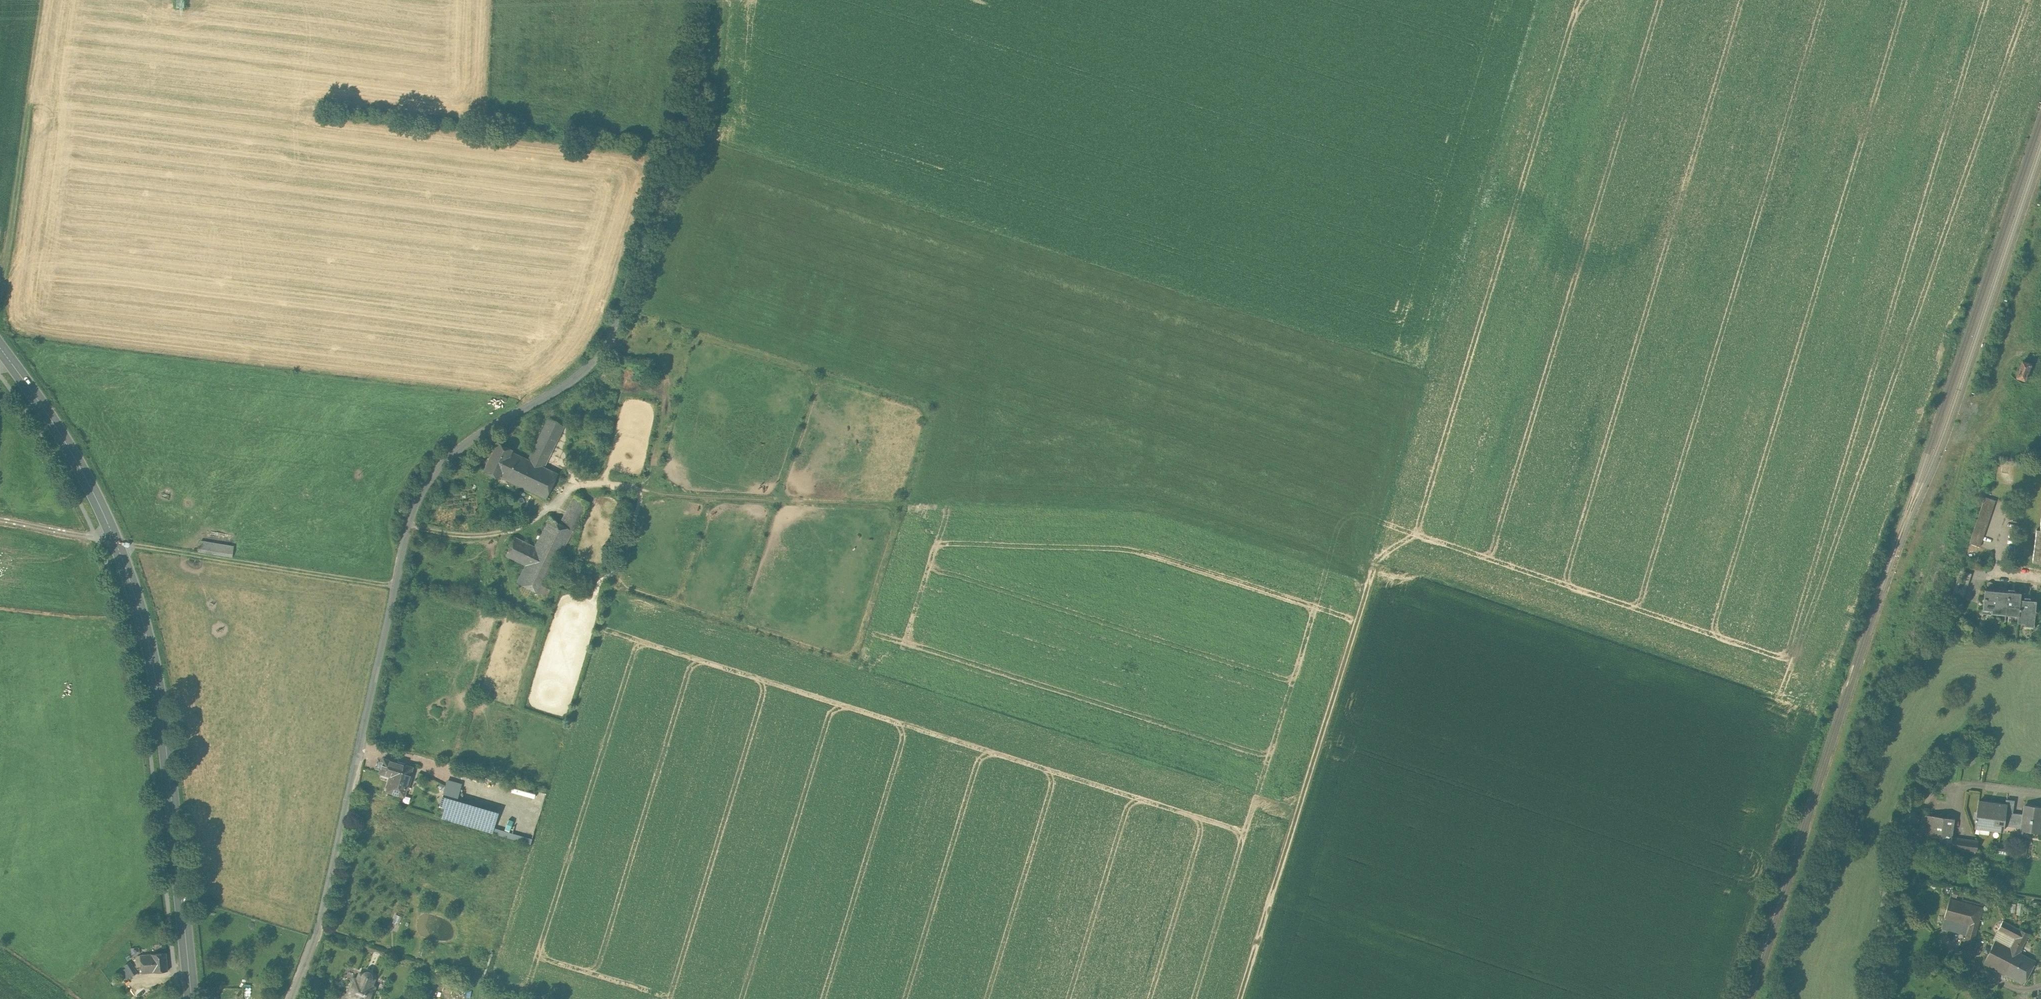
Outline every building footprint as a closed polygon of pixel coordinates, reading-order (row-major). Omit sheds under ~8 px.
[(2030,363),(2023,360),(2016,379),(2026,382),(2029,372),(2027,372),(2030,363)] [(528,460),(511,451),(499,476),(546,498),(558,474),(544,467),(564,426),(549,418),(528,460)] [(512,449),(497,442),(483,471),(498,478),(499,476),(511,451),(512,449)] [(589,502),(575,494),(560,523),(573,530),(572,530),(574,531),(589,502)] [(1971,542),(1981,546),(1997,500),(1986,496),(1971,542)] [(526,565),(517,582),(541,594),(572,530),(573,530),(560,523),(549,518),(534,547),(526,565)] [(2040,563),(2040,530),(2039,529),(2036,529),(2032,562),(2040,563)] [(534,547),(514,537),(506,555),(526,565),(534,547)] [(202,540),(200,552),(233,557),(235,545),(202,540)] [(1983,610),(2006,611),(2008,589),(1985,587),(1983,610)] [(2021,590),(2008,589),(2006,611),(2019,612),(2020,598),(2021,590)] [(2036,600),(2020,598),(2019,612),(2018,620),(2034,622),(2036,600)] [(412,767),(384,759),(379,772),(391,776),(387,791),(403,796),(412,767)] [(460,785),(446,781),(442,796),(447,797),(443,818),(452,820),(456,800),(460,785)] [(2026,806),(2025,814),(2014,813),(2016,800),(2011,799),(2010,802),(1982,800),(1980,824),(2024,828),(2024,830),(2040,831),(2040,807),(2026,806)] [(498,812),(456,800),(452,820),(492,832),(498,812)] [(1911,843),(1981,852),(1982,839),(1957,836),(1959,818),(1925,814),(1923,828),(1913,826),(1911,843)] [(1977,937),(1985,907),(1954,898),(1945,927),(1977,937)] [(1987,964),(2026,985),(2039,961),(2023,952),(2033,934),(2007,920),(2002,929),(2018,938),(2013,947),(2000,940),(1987,964)] [(166,952),(140,955),(142,974),(168,971),(166,952)] [(360,973),(357,980),(354,978),(347,995),(354,997),(353,998),(369,998),(374,987),(371,986),(374,979),(371,978),(372,976),(371,974),(370,973),(369,972),(367,971),(365,972),(363,973),(362,974),(360,973)]
